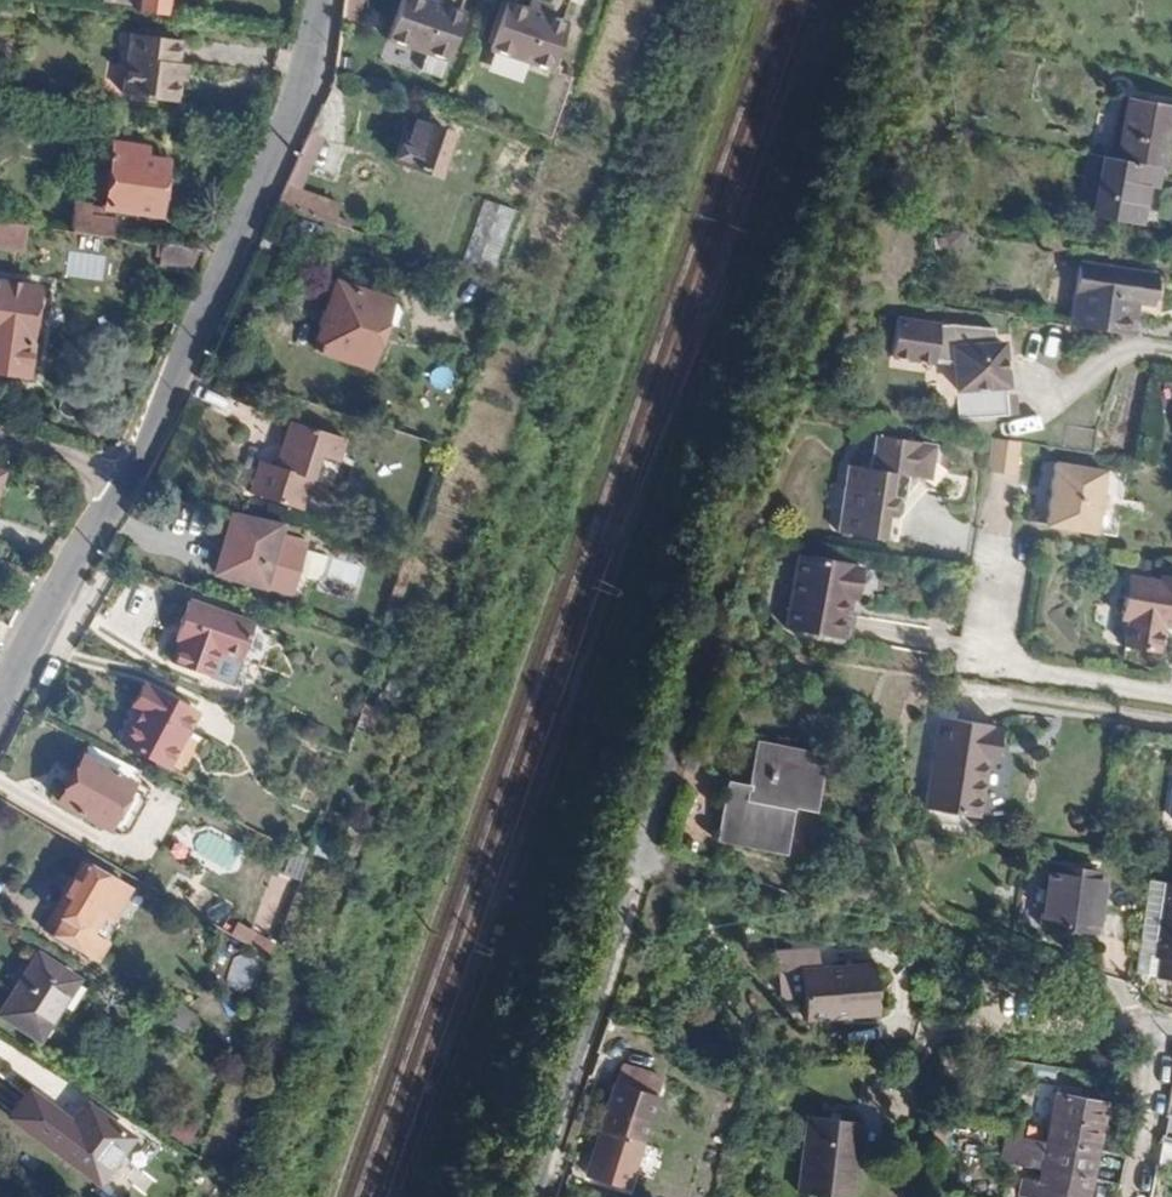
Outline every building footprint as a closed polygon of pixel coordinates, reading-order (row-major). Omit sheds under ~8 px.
[(99,7),(139,10),(140,0),(100,0),(99,7)] [(139,10),(164,12),(165,0),(140,0),(139,10)] [(384,41),(444,60),(460,12),(423,0),(397,0),(384,41)] [(504,2),(486,51),(546,73),(563,25),(504,2)] [(133,35),(124,97),(178,104),(183,65),(177,64),(180,41),(133,35)] [(1111,157),(1151,164),(1169,167),(1171,151),(1171,103),(1123,95),(1111,157)] [(400,141),(394,159),(434,173),(449,132),(416,120),(407,143),(400,141)] [(113,144),(105,207),(157,214),(165,160),(134,156),(135,146),(113,144)] [(1090,153),(1082,197),(1139,206),(1142,185),(1148,185),(1151,164),(1111,157),(1090,153)] [(276,203),(291,208),(349,228),(352,220),(336,215),(341,202),(296,185),(285,182),(276,203)] [(1082,197),(1079,214),(1136,224),(1139,206),(1082,197)] [(465,265),(495,270),(508,204),(477,198),(465,265)] [(74,202),(70,231),(111,236),(112,218),(89,215),(89,204),(74,202)] [(161,243),(159,266),(200,270),(210,249),(161,243)] [(1078,262),(1067,326),(1129,336),(1133,316),(1135,300),(1151,302),(1154,275),(1078,262)] [(1151,302),(1149,318),(1158,319),(1165,276),(1154,275),(1151,302)] [(338,279),(315,350),(367,368),(380,328),(385,329),(391,318),(395,301),(391,299),(391,297),(338,279)] [(27,376),(36,289),(0,285),(0,372),(27,376)] [(1135,300),(1133,316),(1149,318),(1151,302),(1135,300)] [(890,315),(886,326),(882,353),(885,353),(896,316),(890,315)] [(896,316),(885,353),(944,362),(952,416),(1008,412),(1007,340),(985,342),(983,325),(948,320),(938,320),(927,321),(896,316)] [(261,462),(252,495),(301,510),(317,457),(337,462),(343,441),(290,424),(277,467),(261,462)] [(840,527),(898,537),(902,514),(930,483),(936,441),(879,432),(872,464),(851,461),(840,527)] [(990,434),(985,468),(1012,472),(1017,439),(990,434)] [(1102,468),(1053,460),(1044,522),(1092,529),(1096,510),(1103,505),(1104,494),(1099,487),(1102,468)] [(1096,510),(1092,529),(1114,532),(1124,471),(1102,468),(1099,487),(1104,494),(1103,505),(1096,510)] [(228,526),(214,572),(262,585),(291,593),(305,547),(228,526)] [(803,553),(797,590),(791,624),(845,633),(852,591),(853,588),(861,589),(866,563),(803,553)] [(1151,646),(1171,651),(1171,584),(1162,582),(1159,599),(1149,608),(1156,617),(1151,646)] [(192,601),(179,640),(186,643),(179,665),(214,677),(224,649),(245,656),(256,623),(192,601)] [(123,700),(107,737),(174,766),(191,727),(174,719),(181,701),(127,677),(118,698),(123,700)] [(942,716),(926,805),(977,815),(987,759),(997,761),(1003,729),(996,728),(993,725),(942,716)] [(767,742),(761,774),(743,772),(732,836),(795,845),(804,788),(824,790),(830,750),(767,742)] [(89,743),(57,802),(105,829),(106,827),(124,836),(144,802),(140,792),(131,787),(140,769),(89,743)] [(49,845),(15,905),(63,934),(97,874),(49,845)] [(1038,922),(1088,930),(1098,874),(1047,866),(1038,922)] [(1146,880),(1132,971),(1153,975),(1168,884),(1146,880)] [(1153,975),(1171,978),(1171,884),(1168,884),(1153,975)] [(249,942),(273,956),(277,944),(254,931),(249,942)] [(821,968),(825,1016),(897,1012),(893,963),(841,966),(840,947),(797,949),(799,968),(821,968)] [(222,983),(242,991),(254,960),(235,952),(222,983)] [(0,1016),(0,1017),(40,1042),(78,981),(37,955),(0,1016)] [(157,1017),(187,1031),(196,1012),(166,998),(157,1017)] [(620,1058),(585,1166),(610,1175),(618,1155),(638,1162),(648,1130),(642,1128),(660,1070),(620,1058)] [(1061,1087),(1049,1144),(1096,1154),(1097,1152),(1106,1104),(1083,1100),(1084,1093),(1073,1092),(1073,1089),(1061,1087)] [(13,1126),(101,1183),(131,1136),(85,1106),(75,1122),(32,1095),(13,1126)] [(812,1116),(803,1193),(840,1196),(838,1119),(812,1116)] [(840,1196),(846,1196),(852,1196),(862,1123),(838,1119),(840,1196)] [(1049,1144),(1043,1172),(1091,1182),(1096,1154),(1049,1144)] [(1000,1169),(1000,1173),(1010,1175),(1012,1166),(993,1162),(992,1168),(1000,1169)] [(1022,1194),(1033,1196),(1088,1196),(1091,1182),(1043,1172),(1041,1186),(1024,1183),(1022,1194)]
